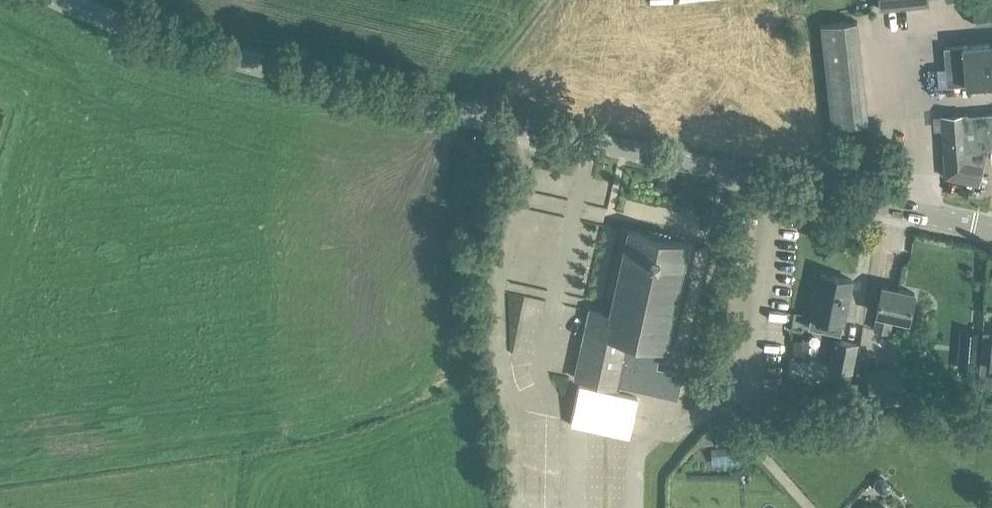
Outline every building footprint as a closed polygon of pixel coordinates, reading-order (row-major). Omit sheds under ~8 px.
[(880,11),(929,6),(929,0),(879,0),(880,11)] [(857,21),(842,23),(822,25),(833,127),(868,123),(857,21)] [(945,46),(948,84),(967,82),(967,85),(991,82),(991,42),(945,46)] [(968,112),(941,114),(945,176),(978,184),(987,147),(991,147),(991,112),(968,114),(968,112)] [(974,209),(980,189),(957,182),(951,202),(974,209)] [(683,373),(657,368),(662,348),(664,349),(688,243),(630,230),(612,313),(591,308),(576,378),(615,387),(616,386),(677,399),(683,373)] [(820,272),(810,316),(827,319),(824,332),(841,335),(853,279),(820,272)] [(883,286),(877,315),(874,330),(890,334),(893,318),(908,321),(914,293),(883,286)] [(960,330),(957,369),(977,370),(980,332),(960,330)] [(853,373),(858,352),(859,343),(833,338),(828,367),(853,373)] [(794,339),(793,359),(808,360),(809,354),(809,346),(809,340),(794,339)] [(901,366),(867,368),(867,370),(870,403),(903,401),(901,366)] [(879,409),(874,412),(874,414),(875,421),(880,425),(885,424),(889,421),(888,413),(888,411),(884,408),(879,409)] [(875,481),(875,487),(881,493),(886,493),(890,489),(890,483),(884,477),(878,478),(875,481)]
